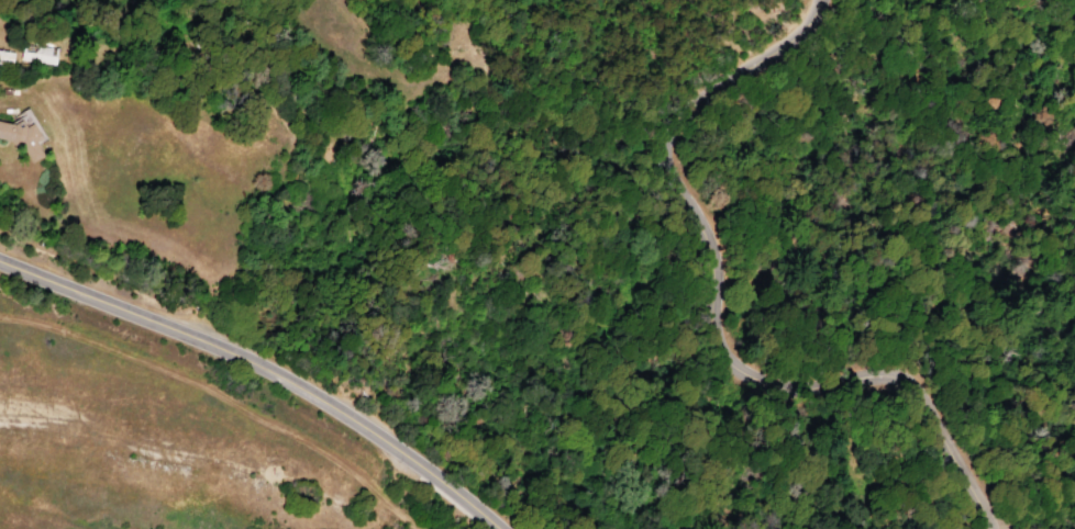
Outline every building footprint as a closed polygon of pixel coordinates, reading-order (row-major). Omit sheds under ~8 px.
[(19,49),(17,58),(53,66),(57,49),(33,44),(31,51),(19,49)] [(17,59),(16,50),(0,51),(0,60),(17,59)] [(24,146),(30,161),(43,156),(37,142),(42,140),(30,107),(16,113),(14,123),(0,121),(0,140),(24,146)]
